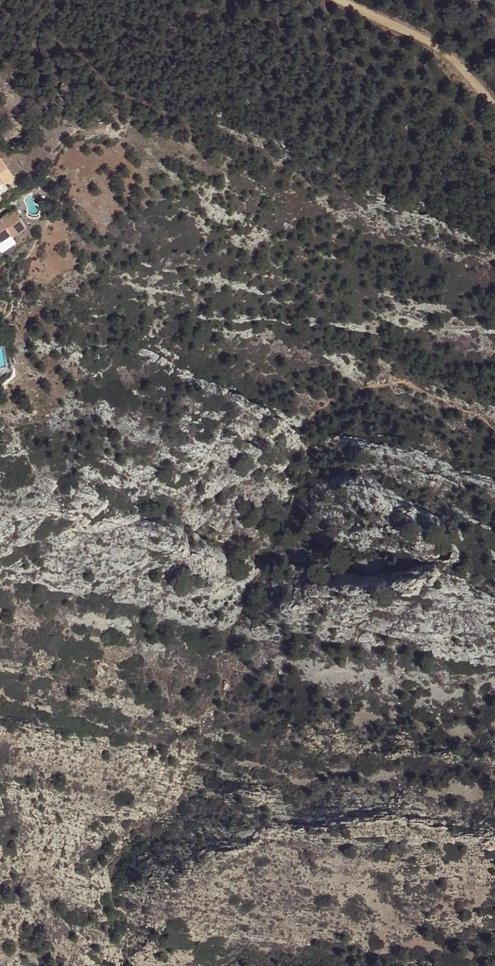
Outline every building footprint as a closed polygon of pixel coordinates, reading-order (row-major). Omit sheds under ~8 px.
[(14,177),(1,157),(0,158),(0,184),(3,182),(5,184),(14,177)] [(12,234),(13,236),(26,227),(14,209),(0,219),(0,242),(12,234)] [(0,242),(0,249),(1,249),(15,239),(13,236),(12,234),(0,242)]
